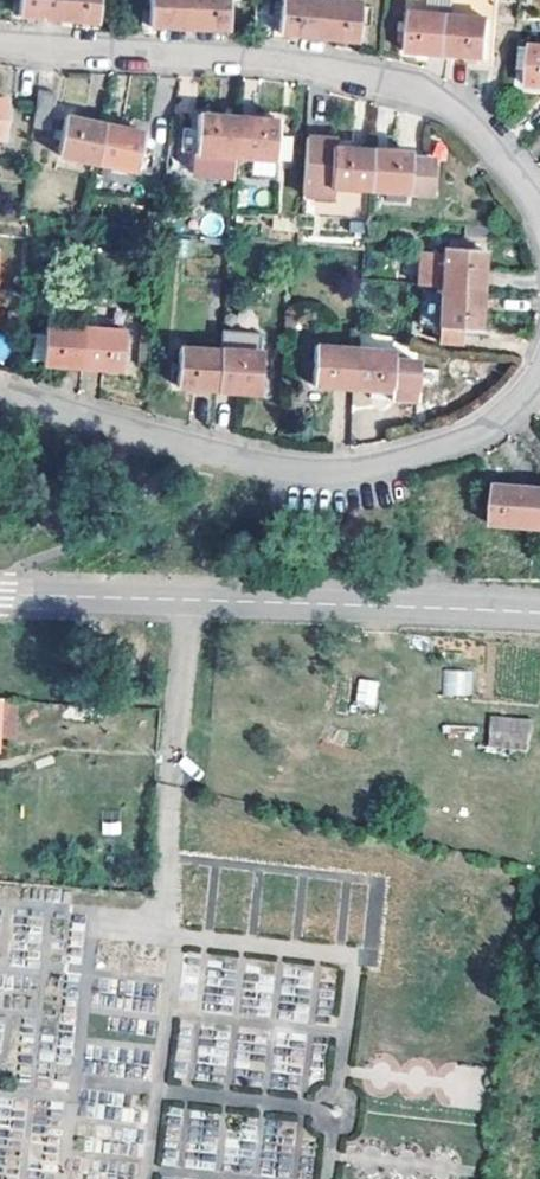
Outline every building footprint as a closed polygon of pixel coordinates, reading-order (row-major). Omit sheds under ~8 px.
[(19,18),(59,22),(61,0),(21,0),(19,18)] [(59,22),(98,25),(101,0),(61,0),(59,22)] [(192,0),(154,0),(151,26),(190,30),(192,0)] [(190,30),(227,33),(231,0),(192,0),(190,30)] [(324,0),(282,0),(282,1),(277,1),(275,23),(280,23),(279,37),(319,40),(324,0)] [(319,40),(359,43),(362,2),(339,0),(324,0),(319,40)] [(453,21),(453,20),(412,16),(408,54),(448,59),(452,20),(453,21)] [(532,18),(531,31),(539,32),(539,19),(532,18)] [(487,64),(490,24),(453,20),(453,21),(452,20),(448,59),(487,64)] [(518,45),(515,71),(527,73),(526,87),(539,88),(539,47),(518,45)] [(59,93),(40,91),(34,123),(52,127),(59,93)] [(9,101),(0,100),(0,138),(5,138),(9,101)] [(235,158),(238,119),(200,115),(196,153),(194,174),(233,177),(235,158)] [(100,160),(107,124),(68,116),(60,151),(100,160)] [(238,119),(235,158),(274,162),(291,163),(293,138),(277,137),(278,123),(238,119)] [(138,169),(145,133),(107,124),(100,160),(138,169)] [(368,189),(371,150),(334,147),(335,139),(307,137),(302,194),(330,196),(331,186),(368,189)] [(408,159),(409,153),(371,150),(368,189),(433,194),(435,162),(408,159)] [(336,189),(332,207),(357,212),(361,194),(336,189)] [(494,229),(466,227),(465,237),(493,239),(494,229)] [(441,290),(481,293),(484,252),(471,252),(471,244),(451,243),(451,250),(444,250),(443,257),(419,255),(417,287),(441,288),(441,290)] [(481,293),(441,290),(441,297),(422,296),(420,330),(439,331),(438,345),(460,346),(460,331),(478,332),(481,293)] [(86,367),(88,328),(48,325),(48,335),(38,334),(37,349),(46,350),(46,365),(86,367)] [(88,328),(86,367),(123,370),(126,330),(88,328)] [(220,351),(246,353),(248,333),(222,331),(220,351)] [(218,389),(220,351),(179,348),(176,386),(218,389)] [(355,390),(356,351),(315,348),(314,387),(355,390)] [(46,350),(37,349),(36,365),(46,365),(46,350)] [(246,353),(220,351),(218,389),(257,392),(258,354),(246,353)] [(395,352),(356,351),(355,390),(393,392),(392,402),(417,404),(419,364),(394,363),(395,352)] [(491,524),(531,527),(535,486),(495,483),(491,524)] [(535,486),(531,527),(539,528),(539,486),(535,486)] [(473,695),(472,669),(443,669),(443,695),(473,695)] [(357,679),(355,706),(376,708),(378,680),(357,679)] [(486,747),(526,752),(531,719),(490,714),(486,747)]
